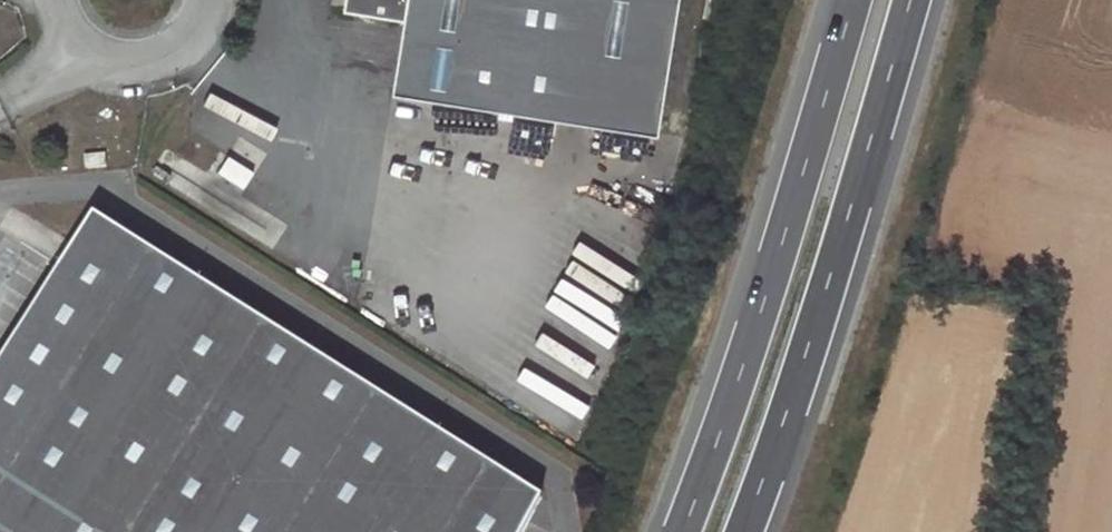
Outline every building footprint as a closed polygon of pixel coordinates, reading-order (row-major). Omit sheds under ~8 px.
[(675,0),(343,0),(342,10),(402,20),(391,93),(654,135),(675,0)] [(104,164),(102,152),(81,154),(82,166),(104,164)] [(231,157),(221,173),(246,188),(256,172),(231,157)] [(90,213),(0,355),(0,531),(519,531),(538,495),(90,213)]
